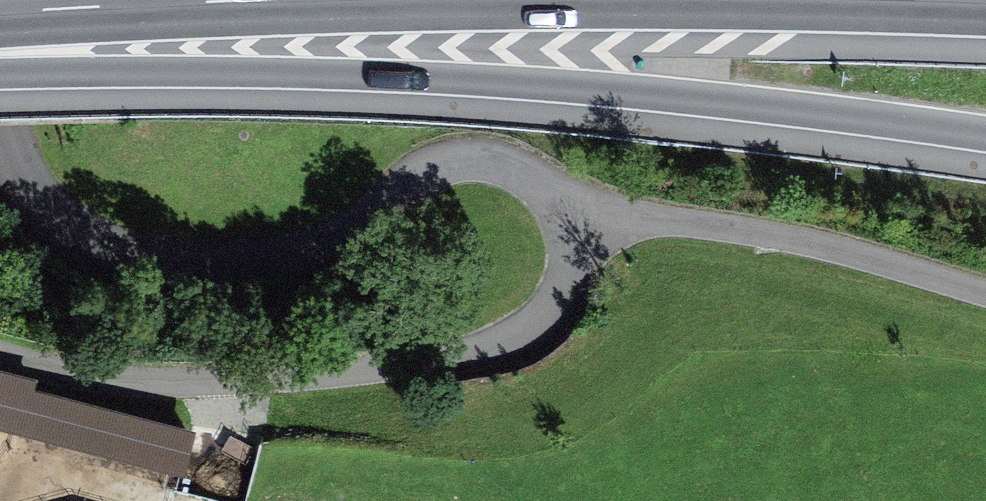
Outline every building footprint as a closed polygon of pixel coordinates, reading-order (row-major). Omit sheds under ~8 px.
[(80,436),(74,484),(191,498),(196,449),(80,436)]
